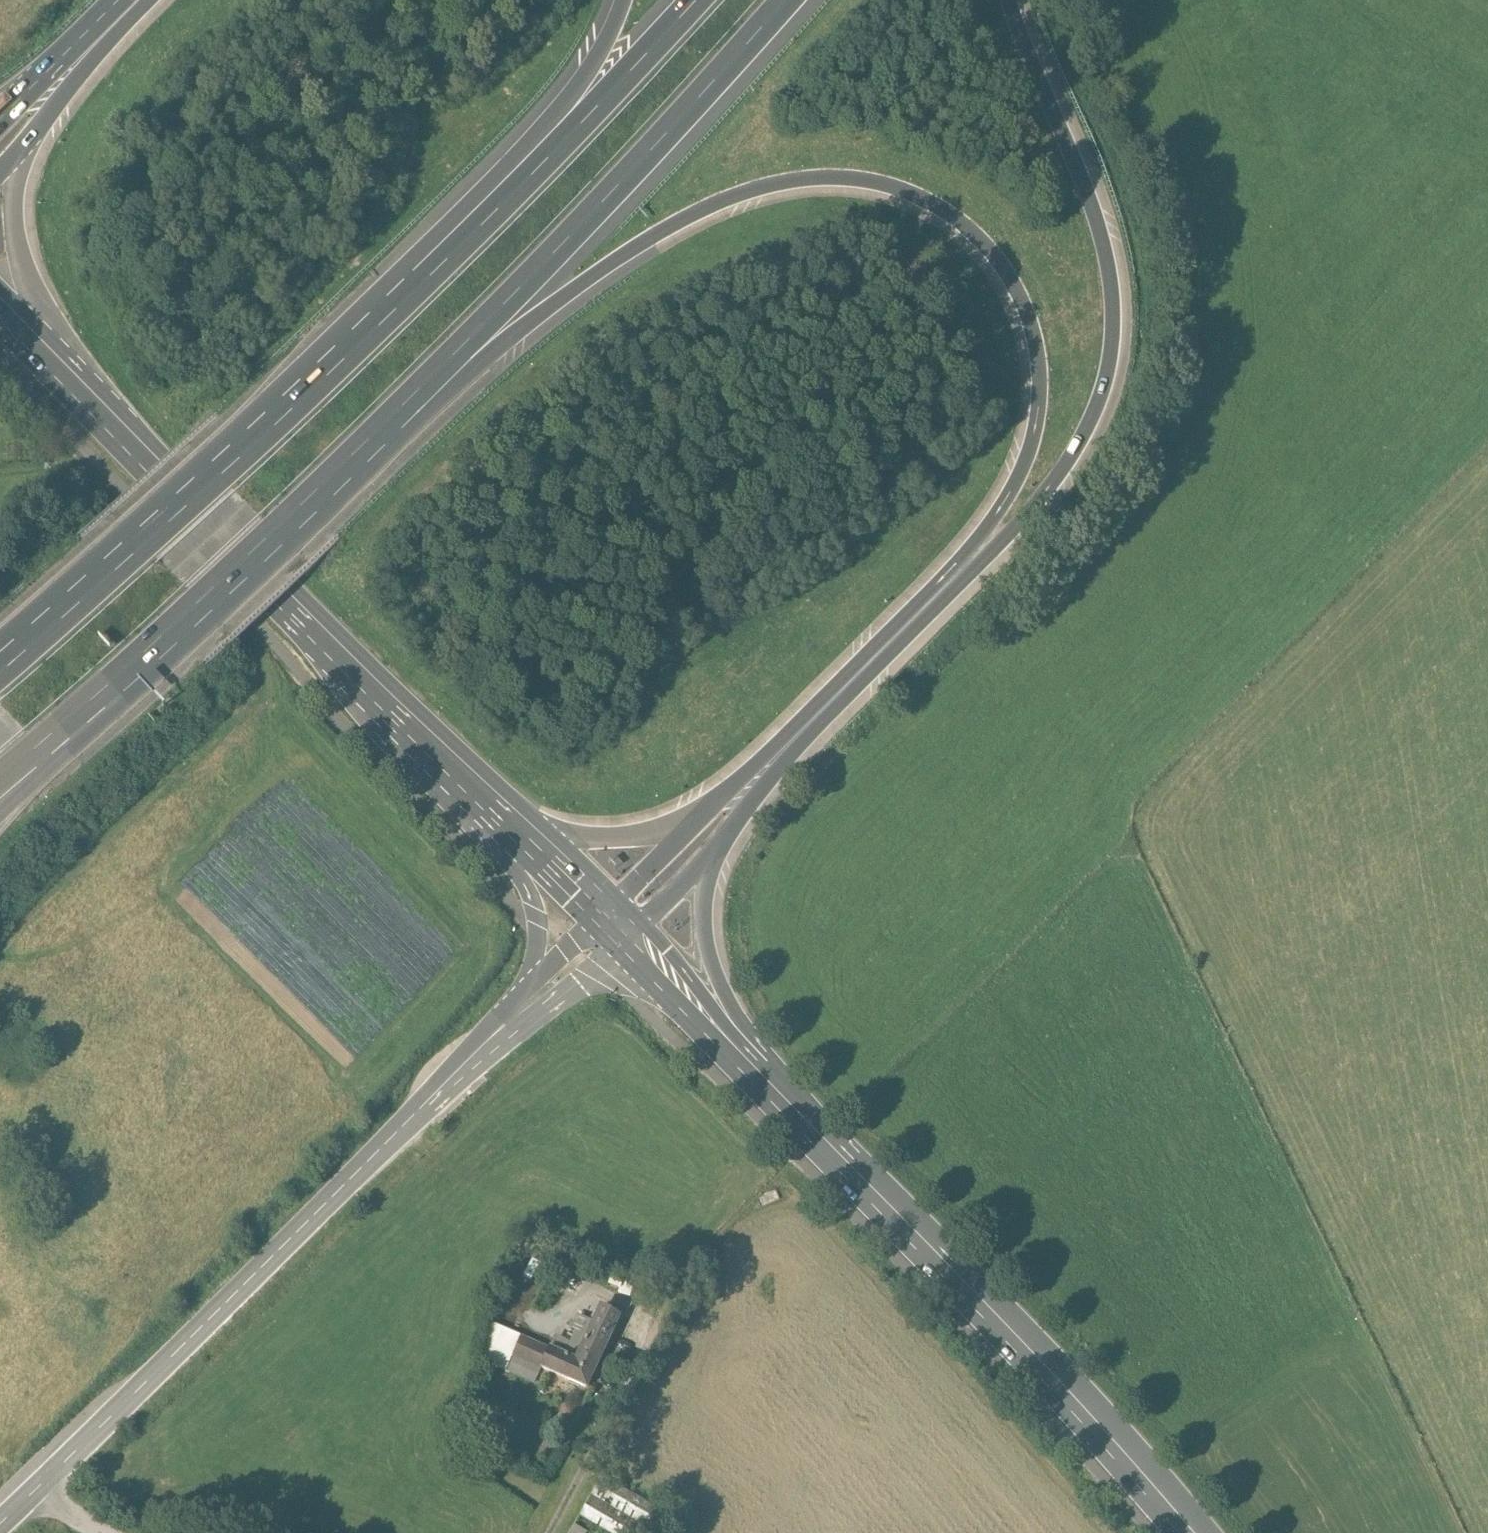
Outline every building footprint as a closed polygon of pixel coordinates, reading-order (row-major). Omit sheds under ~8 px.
[(577,1360),(550,1348),(541,1369),(589,1390),(606,1350),(611,1352),(626,1319),(600,1308),(594,1322),(577,1360)] [(556,1337),(550,1348),(577,1360),(594,1322),(577,1315),(571,1330),(577,1332),(571,1344),(556,1337)] [(541,1369),(550,1348),(490,1324),(475,1360),(535,1385),(541,1369)] [(603,1476),(592,1495),(649,1527),(659,1508),(603,1476)] [(580,1516),(609,1532),(645,1532),(649,1527),(592,1495),(580,1516)]
